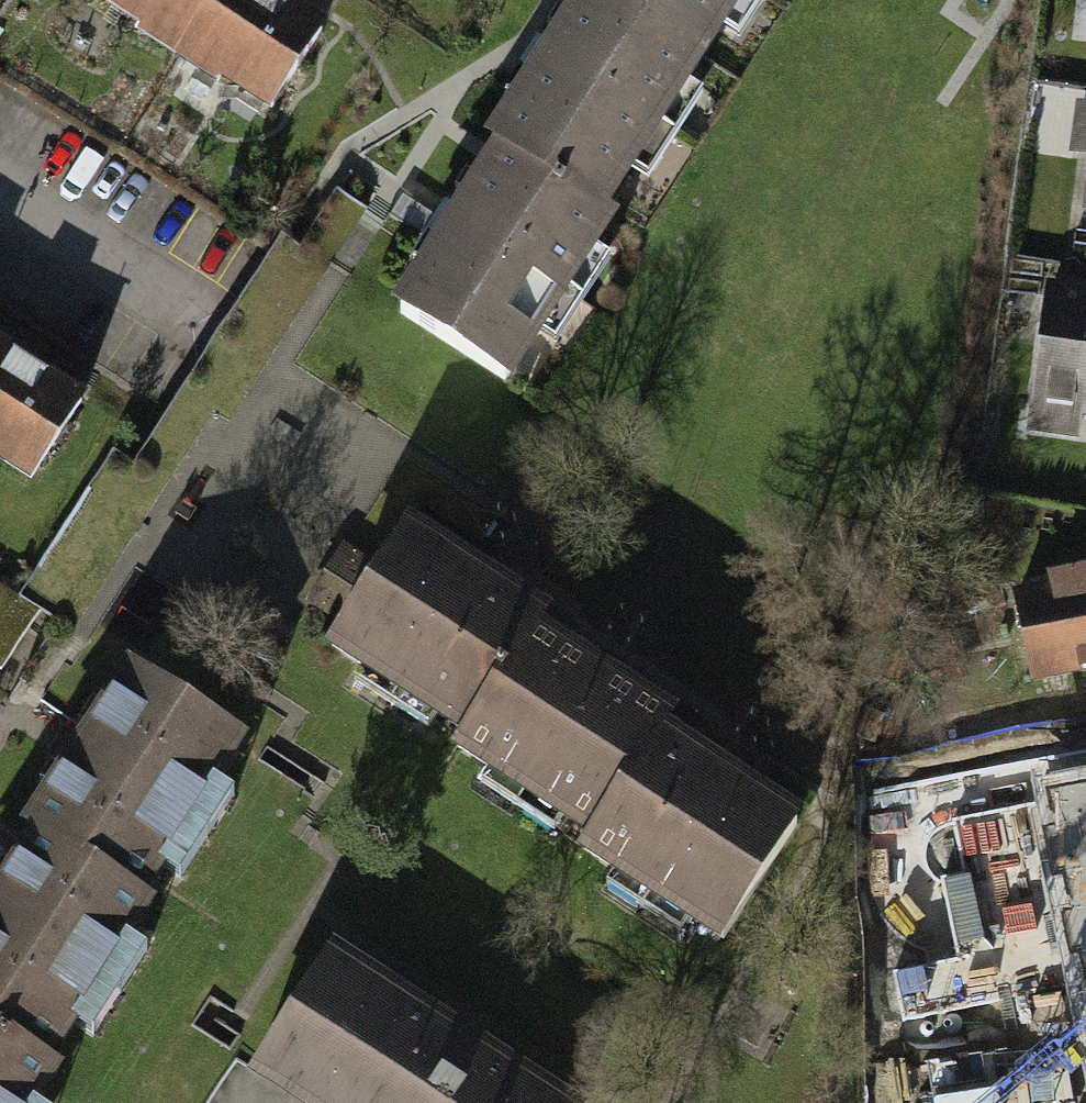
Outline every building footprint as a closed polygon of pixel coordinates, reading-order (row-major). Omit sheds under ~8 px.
[(80,6),(181,75),(232,0),(84,0),(80,6)] [(181,75),(278,144),(348,49),(278,0),(232,0),(181,75)] [(555,3),(679,82),(732,0),(557,0),(555,3)] [(679,82),(555,3),(458,154),(591,234),(679,82)] [(1083,110),(1077,158),(1085,159),(1085,110),(1083,110)] [(591,234),(458,154),(361,316),(495,395),(591,234)] [(1049,286),(1029,431),(1084,438),(1085,424),(1085,291),(1049,286)] [(32,510),(102,406),(0,347),(0,487),(32,510)] [(533,634),(544,621),(490,584),(494,577),(466,559),(460,565),(405,530),(332,643),(468,733),(533,634)] [(1017,587),(1034,690),(1085,681),(1085,565),(1058,570),(1060,579),(1017,587)] [(586,668),(533,634),(468,733),(459,746),(595,835),(659,737),(669,721),(616,687),(620,680),(591,661),(586,668)] [(248,741),(124,663),(26,819),(150,896),(248,741)] [(595,835),(585,849),(723,938),(796,824),(741,788),(745,781),(718,764),(713,771),(659,737),(595,835)] [(962,796),(996,1008),(1085,993),(1085,776),(962,796)] [(0,859),(0,1017),(57,1051),(150,896),(26,819),(0,859)] [(278,1087),(304,1102),(577,1102),(357,963),(278,1087)] [(57,1051),(0,1017),(0,1102),(27,1102),(57,1051)]
